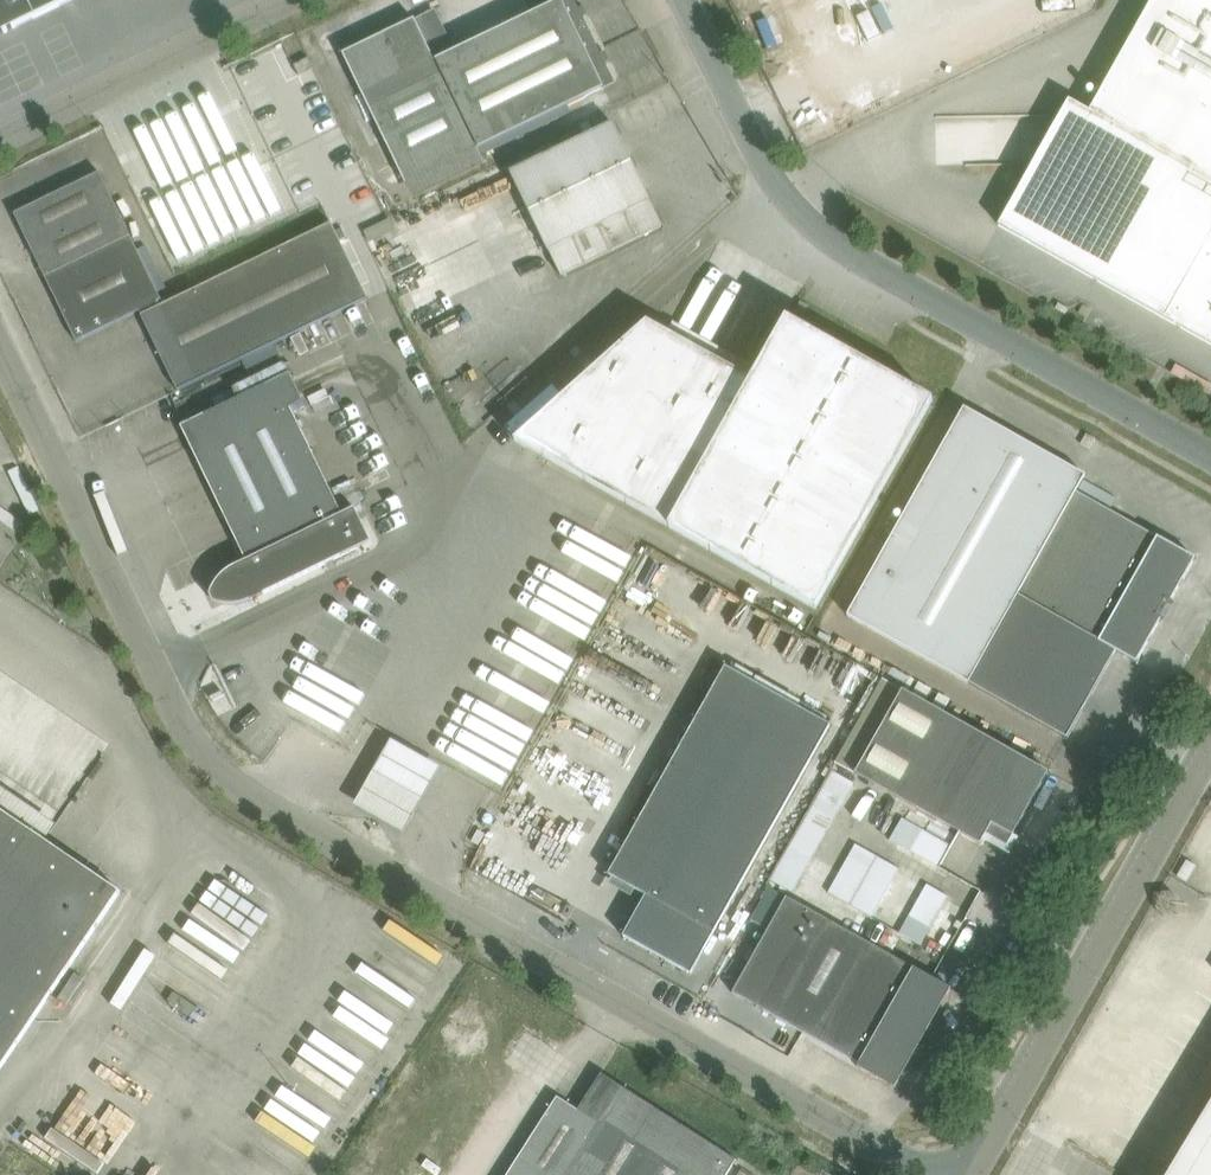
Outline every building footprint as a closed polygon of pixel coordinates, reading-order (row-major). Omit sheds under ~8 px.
[(72,0),(0,0),(0,35),(72,0)] [(354,74),(416,198),(486,163),(479,148),(615,82),(576,0),(559,0),(436,60),(415,18),(344,53),(354,74)] [(999,224),(1114,288),(1210,342),(1210,0),(1153,0),(1090,111),(1070,100),(999,224)] [(315,68),(309,57),(294,64),(300,75),(315,68)] [(614,123),(592,134),(511,173),(549,249),(562,275),(662,226),(650,200),(651,200),(614,123)] [(140,311),(150,332),(195,310),(187,293),(165,304),(100,172),(15,213),(77,341),(140,311)] [(195,310),(150,332),(179,391),(200,380),(369,298),(332,222),(187,293),(195,310)] [(787,318),(752,379),(648,321),(515,439),(816,609),(934,400),(787,318)] [(182,425),(215,493),(310,446),(291,407),(304,401),(291,373),(182,425)] [(918,663),(1035,455),(962,414),(845,622),(918,663)] [(224,574),(215,585),(213,588),(212,591),(211,595),(212,595),(214,600),(214,601),(217,602),(220,603),(224,603),(238,603),(252,599),(372,541),(356,507),(343,514),(310,446),(215,493),(247,560),(235,566),(224,574)] [(1082,482),(1035,455),(918,663),(1064,745),(1113,658),(1133,670),(1158,626),(1159,627),(1160,625),(1157,624),(1165,609),(1168,611),(1169,609),(1168,609),(1192,565),(1073,498),(1077,492),(1082,482)] [(351,479),(332,488),(343,510),(362,501),(351,479)] [(831,725),(726,666),(609,874),(647,895),(624,935),(692,973),(831,725)] [(884,677),(836,761),(855,772),(982,844),(987,834),(1008,845),(1014,834),(1050,771),(945,711),(904,689),(903,688),(884,677)] [(792,843),(771,879),(793,892),(813,855),(855,783),(834,770),(792,843)] [(121,891),(0,809),(0,1071),(121,891)] [(952,844),(903,817),(891,839),(940,866),(952,844)] [(485,833),(479,830),(473,841),(479,844),(485,833)] [(849,855),(829,892),(851,904),(873,916),(900,868),(856,843),(849,855)] [(928,884),(900,932),(922,945),(950,896),(928,884)] [(952,989),(787,897),(768,886),(751,917),(770,927),(734,992),(860,1063),(858,1066),(863,1069),(864,1067),(893,1083),(892,1085),(896,1087),(900,1080),(898,1079),(914,1050),(916,1052),(920,1044),(923,1045),(930,1033),(927,1031),(932,1024),(930,1023),(946,994),(948,995),(952,989)] [(150,1091),(89,1061),(81,1077),(95,1084),(92,1091),(112,1101),(103,1119),(130,1132),(150,1091)] [(737,1159),(624,1087),(598,1128),(555,1101),(508,1174),(727,1174),(737,1159)] [(1168,1174),(1210,1174),(1210,1104),(1168,1174)]
